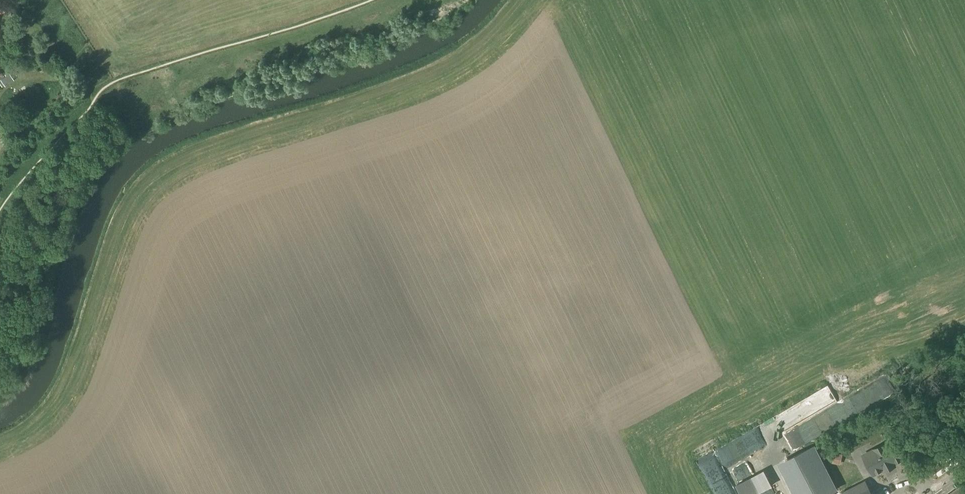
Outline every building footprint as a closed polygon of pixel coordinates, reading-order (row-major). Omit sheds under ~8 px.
[(864,457),(874,476),(903,460),(893,442),(864,457)] [(864,476),(839,489),(841,493),(873,493),(864,476)] [(952,493),(964,493),(964,484),(952,493)]
